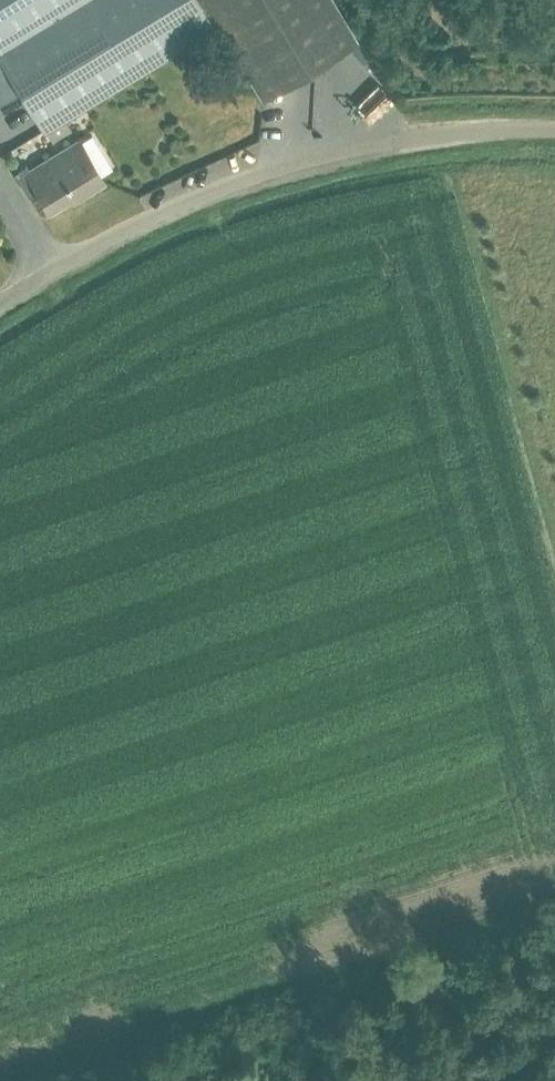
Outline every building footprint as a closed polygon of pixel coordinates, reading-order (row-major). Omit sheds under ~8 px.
[(358,39),(334,0),(0,0),(0,102),(21,89),(45,128),(64,116),(218,22),(264,96),(358,39)] [(268,98),(265,150),(286,151),(289,91),(278,90),(277,98),(268,98)] [(64,116),(45,128),(53,142),(73,130),(64,116)] [(77,195),(102,180),(77,139),(30,168),(28,165),(17,172),(32,196),(42,190),(51,205),(74,191),(77,195)]
